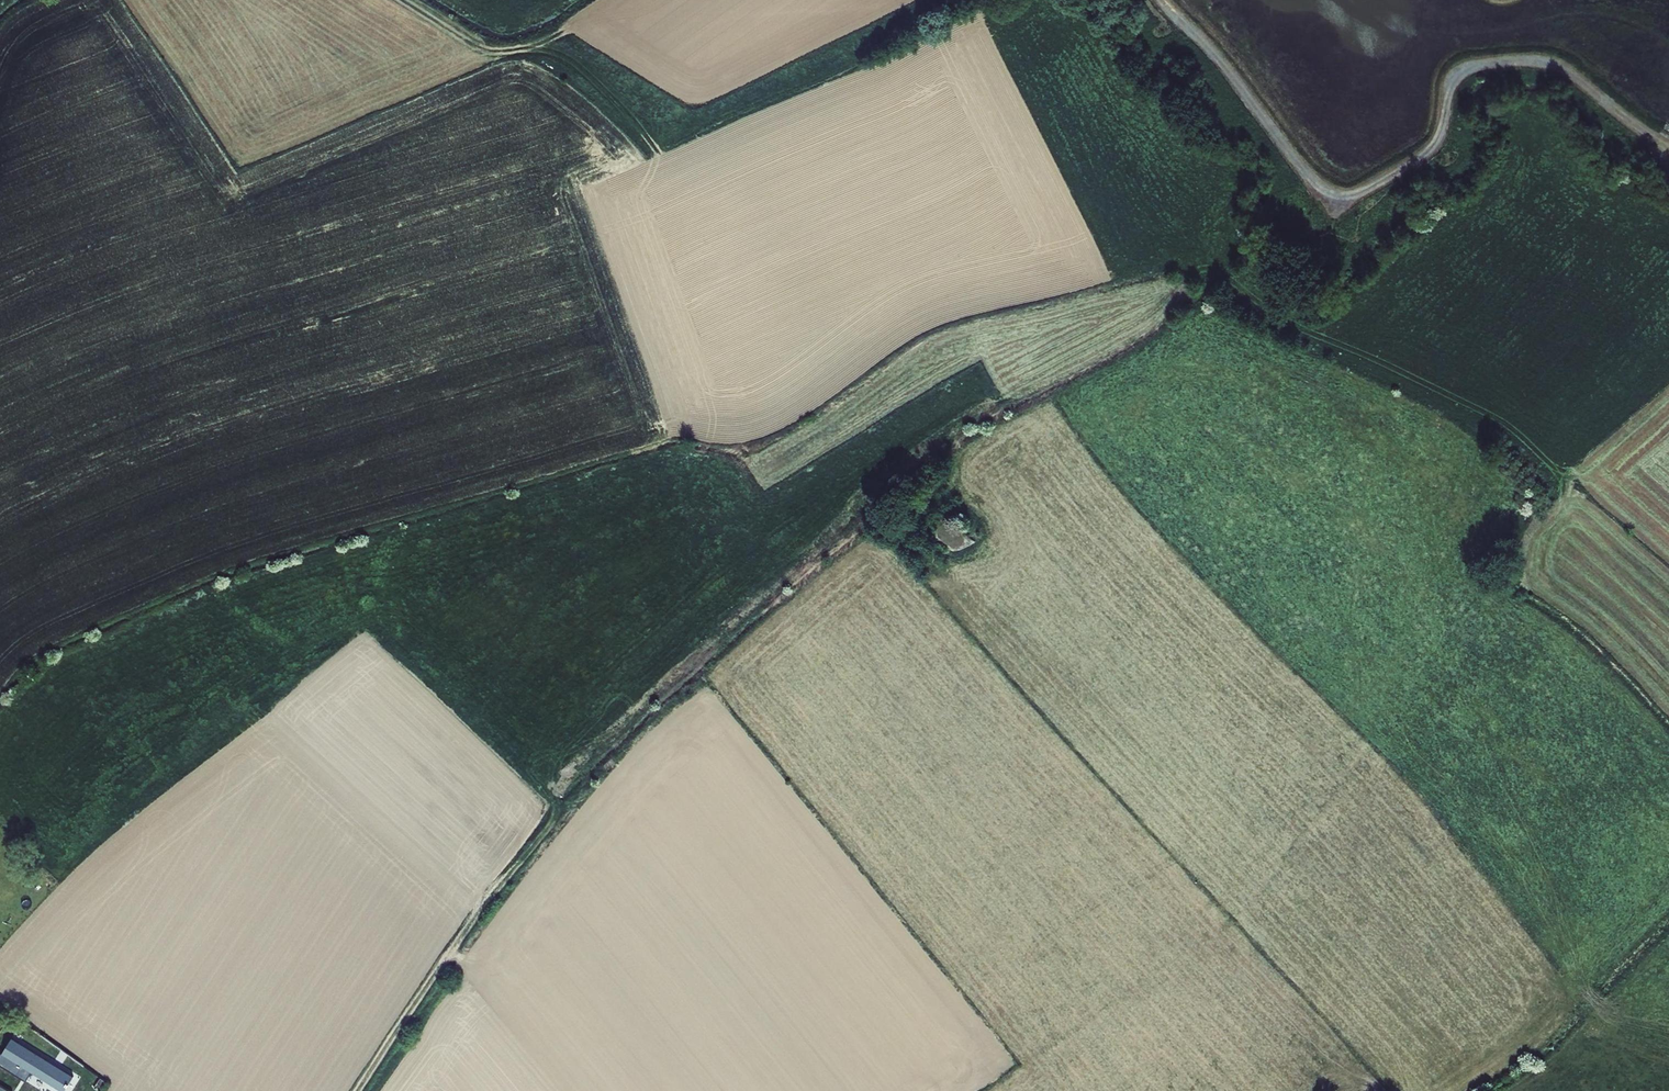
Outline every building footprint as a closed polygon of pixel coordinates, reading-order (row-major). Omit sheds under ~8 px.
[(958,550),(961,549),(973,544),(974,543),(975,543),(975,542),(974,541),(941,515),(940,515),(939,514),(939,515),(938,515),(938,517),(935,529),(936,533),(936,536),(936,537),(936,538),(937,538),(941,542),(944,544),(949,548),(952,550),(953,551),(954,551),(958,550)] [(0,1059),(0,1062),(28,1078),(33,1070),(67,1089),(76,1073),(13,1036),(0,1059)]
